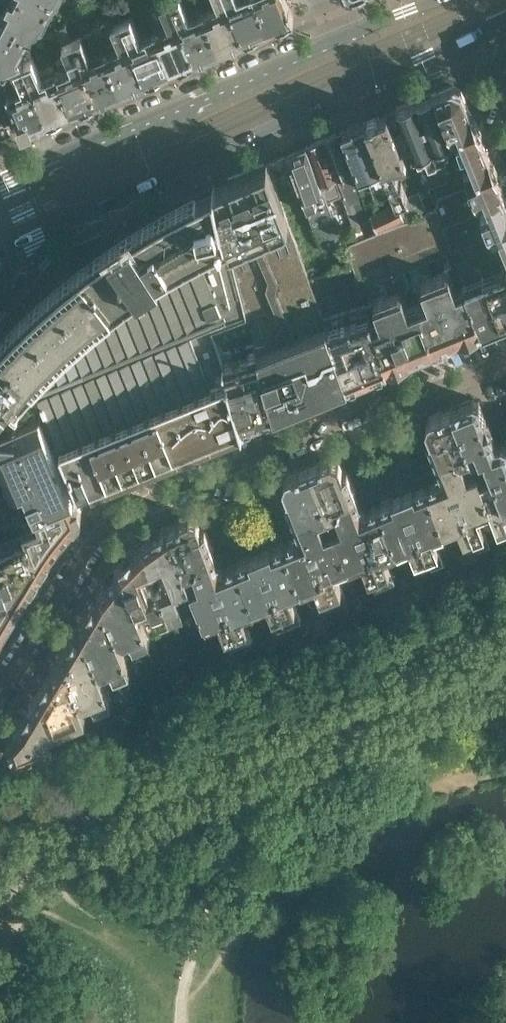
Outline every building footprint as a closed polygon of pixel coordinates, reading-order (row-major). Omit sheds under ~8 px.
[(47,7),(32,0),(9,0),(0,17),(0,20),(27,34),(31,27),(39,22),(47,7)] [(170,0),(167,0),(161,3),(169,23),(166,30),(156,35),(170,69),(195,59),(170,0)] [(205,14),(194,19),(187,15),(181,0),(170,0),(195,59),(220,48),(205,14)] [(228,0),(217,0),(218,2),(215,10),(205,14),(220,48),(244,38),(228,0)] [(257,0),(228,0),(244,38),(269,28),(257,0)] [(286,0),(257,0),(269,28),(293,17),(286,0)] [(170,69),(156,35),(144,40),(138,36),(130,16),(121,20),(146,79),(170,69)] [(27,34),(0,20),(0,71),(23,62),(23,61),(25,60),(19,47),(21,46),(27,34)] [(146,79),(121,20),(111,24),(115,32),(100,39),(103,47),(121,90),(146,79)] [(121,90),(103,47),(88,53),(77,27),(67,31),(71,40),(96,100),(121,90)] [(96,100),(71,40),(61,45),(69,65),(66,72),(57,76),(71,111),(96,100)] [(71,111),(57,76),(47,81),(41,77),(33,57),(25,60),(23,61),(23,62),(48,120),(71,111)] [(23,62),(0,71),(0,77),(23,131),(48,121),(48,120),(23,62)] [(488,154),(480,135),(470,111),(461,89),(460,86),(455,84),(434,92),(451,137),(464,169),(477,202),(502,191),(497,178),(488,154)] [(451,137),(434,92),(414,101),(435,157),(445,153),(441,141),(451,137)] [(435,157),(414,101),(396,108),(412,153),(420,150),(424,148),(428,159),(435,157)] [(393,168),(407,163),(387,112),(365,121),(391,185),(398,201),(405,217),(405,218),(425,209),(417,191),(407,196),(400,180),(398,181),(393,168)] [(391,185),(365,121),(342,131),(360,175),(370,171),(378,190),(391,185)] [(352,173),(336,133),(321,140),(336,180),(342,177),(348,191),(345,192),(350,202),(360,198),(356,187),(352,173)] [(336,200),(330,182),(336,180),(321,140),(306,146),(322,190),(328,203),(330,209),(346,242),(358,237),(354,227),(349,229),(336,200)] [(322,190),(306,146),(287,155),(305,205),(309,217),(330,209),(328,203),(322,190)] [(423,157),(420,150),(412,153),(415,160),(423,157)] [(295,209),(305,205),(287,155),(267,163),(290,228),(304,263),(312,259),(306,239),(305,240),(295,209)] [(453,174),(448,160),(438,164),(443,178),(453,174)] [(348,383),(309,280),(304,263),(290,228),(267,163),(215,185),(252,328),(256,343),(274,413),(348,383)] [(477,202),(464,169),(453,174),(443,178),(424,185),(434,209),(451,251),(465,287),(482,330),(505,320),(505,275),(502,265),(494,245),(477,202)] [(236,333),(252,328),(215,185),(214,184),(213,185),(213,186),(195,195),(177,204),(166,210),(149,220),(138,226),(128,233),(118,240),(107,247),(102,230),(66,245),(88,261),(75,271),(61,282),(48,294),(38,303),(34,307),(20,320),(11,329),(2,339),(0,341),(0,396),(10,404),(19,411),(42,401),(47,412),(81,491),(81,492),(82,491),(117,477),(115,472),(166,451),(169,456),(184,450),(182,444),(207,434),(207,433),(239,420),(242,427),(243,426),(221,354),(217,340),(236,333)] [(502,191),(477,202),(494,245),(503,241),(505,248),(505,200),(502,191)] [(405,217),(398,201),(371,214),(377,229),(405,217)] [(451,251),(434,209),(347,244),(361,287),(451,251)] [(371,325),(352,267),(309,280),(348,383),(386,368),(371,325)] [(482,330),(465,287),(457,290),(450,274),(445,270),(434,275),(458,339),(482,330)] [(458,339),(434,275),(423,279),(421,285),(428,302),(418,306),(434,349),(458,339)] [(434,349),(418,306),(409,310),(401,293),(396,290),(386,294),(411,358),(434,349)] [(386,368),(411,358),(386,294),(375,298),(374,303),(381,321),(371,325),(386,368)] [(274,413),(256,343),(248,345),(251,359),(236,364),(232,350),(221,354),(243,426),(274,413)] [(10,404),(0,396),(0,416),(10,404)] [(496,442),(479,400),(479,399),(473,397),(451,406),(451,407),(469,451),(472,458),(485,453),(493,449),(496,442)] [(469,451),(451,407),(441,411),(441,410),(429,415),(426,423),(430,435),(427,436),(436,460),(438,460),(455,453),(456,456),(459,455),(469,451)] [(47,412),(0,433),(0,457),(12,483),(3,487),(15,521),(33,513),(74,494),(81,491),(47,412)] [(501,439),(501,440),(496,442),(493,449),(485,453),(492,469),(478,475),(490,504),(499,528),(505,525),(505,504),(505,441),(501,439)] [(490,504),(478,475),(475,468),(466,471),(459,455),(456,456),(455,453),(438,460),(443,472),(440,479),(428,484),(442,522),(457,517),(469,549),(489,541),(476,509),(490,504)] [(357,493),(347,469),(344,470),(339,458),(331,455),(319,460),(309,464),(326,509),(336,505),(341,503),(340,500),(354,494),(357,493)] [(326,509),(309,464),(298,469),(298,468),(286,473),(283,481),(288,493),(284,494),(294,518),(295,517),(311,511),(313,515),(318,512),(326,509)] [(15,521),(3,487),(0,478),(0,532),(17,525),(15,521)] [(442,522),(428,484),(427,483),(414,488),(414,487),(403,492),(432,564),(442,560),(429,528),(442,522)] [(432,564),(403,492),(391,496),(392,497),(379,502),(380,504),(395,541),(409,535),(422,567),(432,564)] [(70,528),(80,516),(82,510),(78,502),(74,494),(33,513),(37,520),(51,553),(62,538),(70,528)] [(395,541),(380,504),(367,509),(360,506),(354,494),(340,500),(341,503),(336,505),(342,520),(332,524),(346,560),(361,554),(374,587),(394,579),(381,547),(395,541)] [(346,560),(332,524),(324,527),(318,512),(313,515),(311,511),(295,517),(300,530),(297,537),(285,542),(300,578),(313,573),(326,606),(346,598),(333,565),(346,560)] [(214,550),(205,526),(201,528),(196,516),(189,513),(177,519),(167,524),(184,567),(194,563),(199,561),(198,557),(212,551),(214,550)] [(51,554),(51,553),(37,520),(22,526),(25,532),(0,542),(0,572),(12,605),(18,608),(30,587),(41,571),(51,554)] [(189,580),(184,567),(167,524),(142,541),(152,566),(160,563),(164,571),(161,572),(164,580),(158,582),(169,609),(184,603),(177,585),(189,580)] [(154,583),(152,576),(148,577),(145,569),(152,566),(142,541),(119,563),(136,602),(148,597),(156,615),(169,609),(158,582),(154,583)] [(300,578),(285,542),(284,541),(271,546),(271,545),(260,550),(288,621),(298,617),(285,584),(300,578)] [(288,621),(260,550),(248,554),(249,555),(236,560),(237,562),(251,598),(265,592),(279,625),(288,621)] [(251,598),(237,562),(225,567),(217,563),(212,551),(198,557),(199,561),(194,563),(200,579),(190,583),(204,617),(219,611),(232,644),(251,636),(239,603),(251,598)] [(136,602),(119,563),(99,590),(116,633),(121,635),(130,632),(132,636),(147,630),(136,602)] [(0,572),(0,638),(3,633),(18,608),(12,605),(0,572)] [(116,633),(99,590),(79,623),(95,661),(97,663),(103,665),(112,662),(113,666),(127,661),(116,633)] [(95,661),(79,623),(61,654),(77,693),(79,693),(86,697),(92,694),(94,699),(109,694),(97,663),(95,661)] [(77,693),(61,654),(41,686),(57,723),(86,711),(79,693),(77,693)] [(57,723),(41,686),(21,719),(19,722),(7,735),(14,754),(48,740),(43,729),(57,723)]
